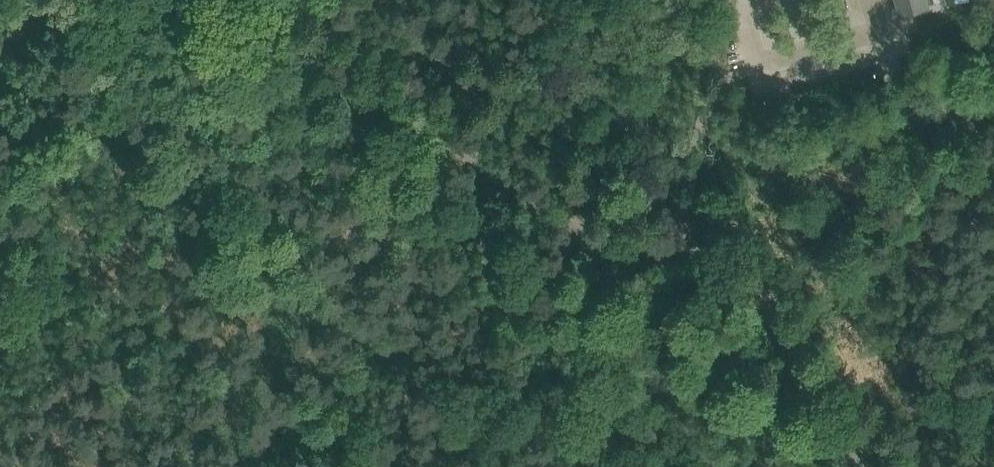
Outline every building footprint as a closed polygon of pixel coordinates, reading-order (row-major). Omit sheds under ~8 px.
[(900,14),(929,6),(928,0),(896,0),(900,14)]
